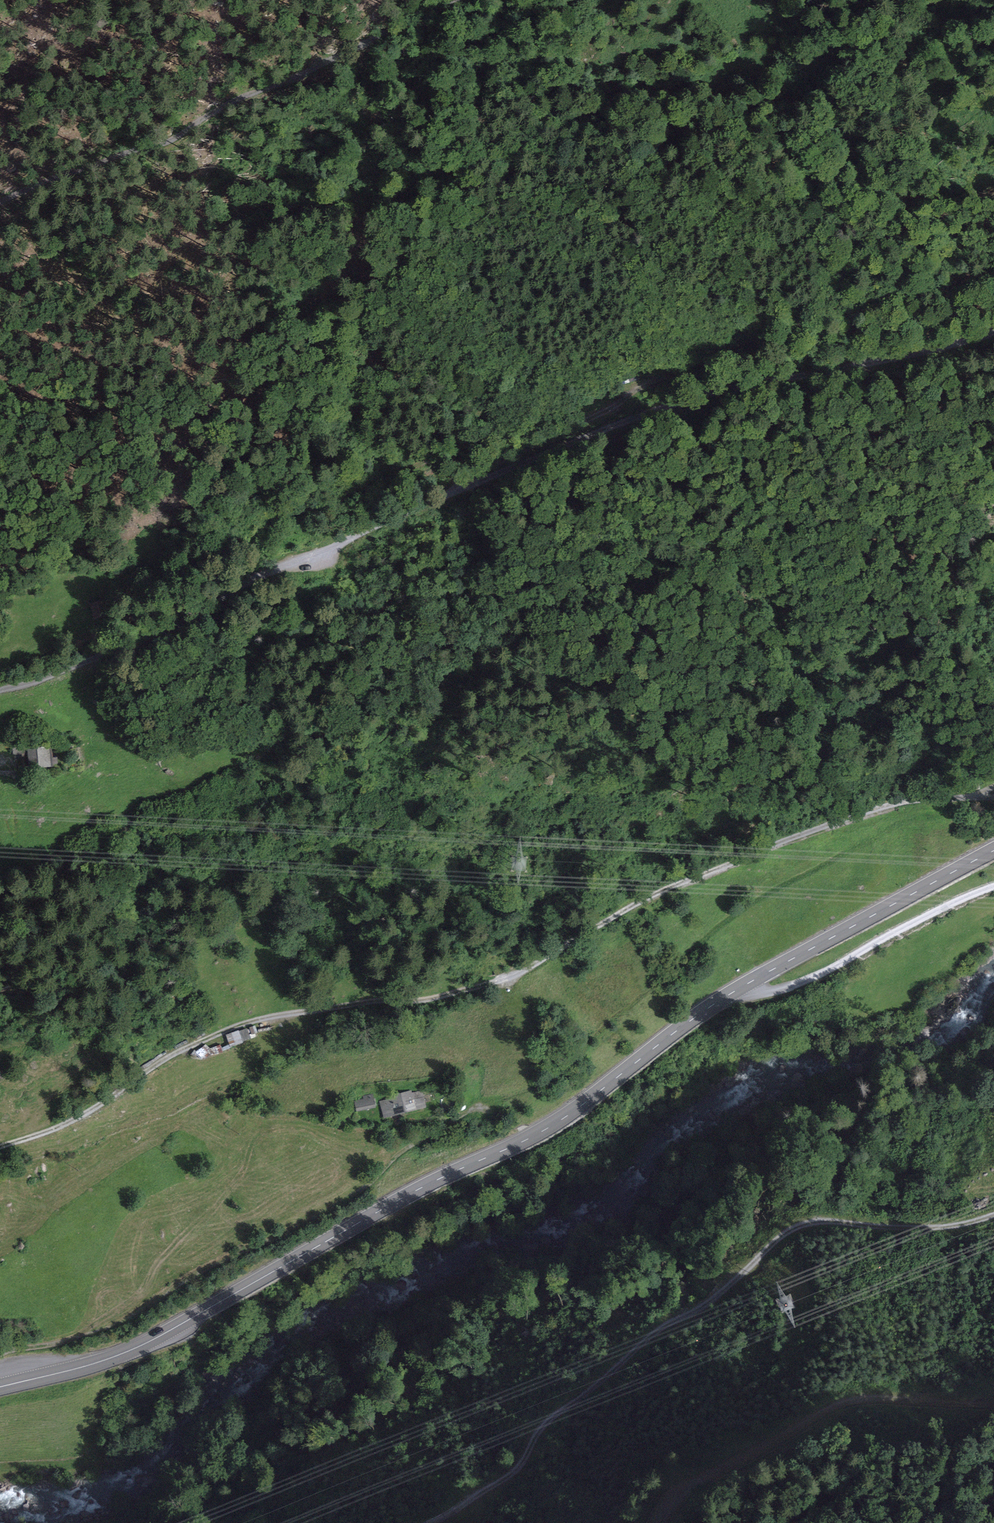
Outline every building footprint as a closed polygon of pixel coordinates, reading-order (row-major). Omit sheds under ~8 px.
[(286,553),(300,550),(297,536),(283,539),(286,553)] [(30,745),(13,746),(14,755),(30,753),(32,767),(57,764),(57,758),(51,759),(50,747),(30,749),(30,745)] [(156,745),(149,749),(155,760),(163,756),(156,745)] [(496,975),(505,972),(501,963),(492,967),(496,975)] [(225,1035),(229,1045),(250,1038),(247,1028),(225,1035)] [(222,1044),(213,1047),(215,1053),(224,1050),(222,1044)] [(199,1053),(204,1059),(211,1053),(206,1047),(199,1053)] [(382,1105),(385,1116),(424,1106),(420,1092),(385,1101),(386,1104),(382,1105)] [(364,1100),(366,1109),(375,1107),(372,1095),(364,1097),(364,1100)] [(355,1102),(357,1110),(366,1109),(364,1100),(355,1102)]
